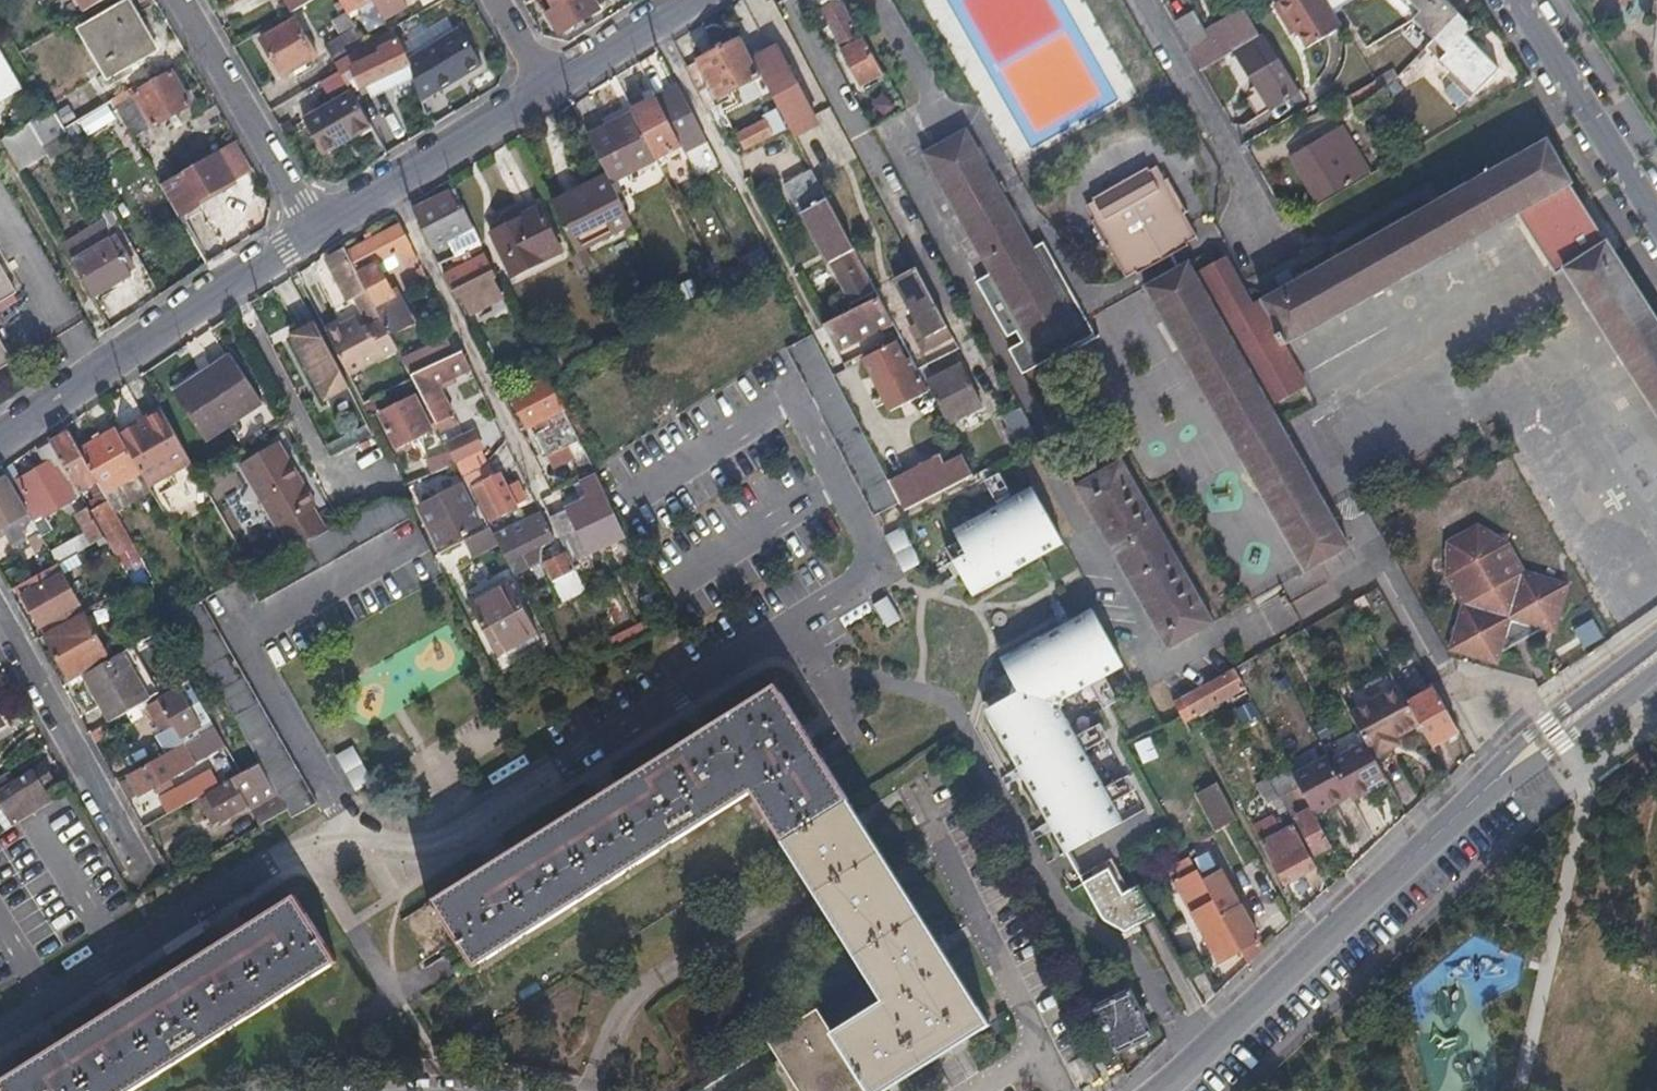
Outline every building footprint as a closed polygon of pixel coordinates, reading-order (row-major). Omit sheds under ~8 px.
[(156,46),(129,0),(86,25),(96,45),(92,47),(100,61),(105,58),(112,70),(105,75),(110,84),(134,69),(130,62),(156,46)] [(404,0),(379,0),(388,16),(407,5),(404,0)] [(555,7),(551,10),(561,28),(601,3),(599,0),(550,0),(555,7)] [(883,70),(865,36),(862,38),(842,0),(834,0),(821,6),(862,81),(883,70)] [(1133,102),(1083,0),(921,0),(1003,166),(1133,102)] [(1332,8),(1327,0),(1278,0),(1272,3),(1282,20),(1289,16),(1297,29),(1307,46),(1342,26),(1333,10),(1332,8)] [(1415,8),(1426,0),(1408,0),(1415,8)] [(1415,8),(1411,15),(1431,37),(1433,40),(1459,14),(1447,0),(1426,0),(1415,8)] [(1181,21),(1195,46),(1211,37),(1195,12),(1181,21)] [(1471,27),(1459,14),(1433,40),(1442,50),(1435,56),(1466,93),(1497,66),(1466,31),(1471,27)] [(1195,46),(1192,48),(1203,67),(1235,47),(1253,36),(1258,33),(1247,15),(1212,36),(1211,37),(1195,46)] [(287,72),(319,53),(297,16),(265,35),(287,72)] [(1290,33),(1297,29),(1289,16),(1282,20),(1290,33)] [(464,22),(409,57),(410,59),(411,60),(423,97),(460,74),(459,71),(470,65),(471,67),(487,57),(464,22)] [(368,41),(358,25),(327,42),(336,58),(368,41)] [(394,25),(368,41),(336,58),(341,66),(353,87),(410,59),(409,57),(394,25)] [(1258,33),(1253,36),(1266,61),(1273,58),(1277,64),(1281,63),(1262,30),(1258,33)] [(706,100),(761,73),(758,67),(753,57),(746,43),(742,36),(687,63),(706,100)] [(1253,36),(1235,47),(1271,108),(1289,98),(1282,87),(1288,83),(1292,81),(1281,63),(1277,64),(1273,58),(1266,61),(1253,36)] [(1433,40),(1431,37),(1423,43),(1426,46),(1433,40)] [(1433,40),(1426,46),(1435,56),(1442,50),(1433,40)] [(0,44),(0,90),(25,76),(5,41),(0,44)] [(777,44),(753,57),(758,67),(761,73),(777,104),(793,134),(817,122),(777,44)] [(157,125),(196,102),(177,71),(140,93),(157,125)] [(1384,97),(1381,92),(1374,81),(1339,101),(1348,117),(1384,97)] [(681,82),(659,93),(683,142),(685,147),(708,135),(681,82)] [(326,148),(373,120),(354,87),(307,115),(326,148)] [(659,93),(634,106),(637,111),(658,154),(683,142),(659,93)] [(109,105),(74,119),(81,137),(116,123),(109,105)] [(69,126),(57,107),(34,121),(47,143),(71,130),(69,126)] [(591,137),(610,175),(613,180),(658,154),(637,111),(591,137)] [(747,145),(771,133),(763,117),(739,129),(747,145)] [(1005,345),(1021,373),(1094,331),(1085,317),(1042,239),(1032,245),(964,127),(922,150),(990,272),(975,279),(1006,335),(1015,329),(1020,337),(1005,345)] [(871,133),(852,140),(866,180),(886,173),(871,133)] [(1325,141),(1349,183),(1364,174),(1340,133),(1325,141)] [(1319,202),(1349,183),(1325,141),(1323,137),(1291,154),(1319,202)] [(248,158),(236,139),(222,147),(233,166),(248,158)] [(1264,301),(1289,343),(1518,213),(1552,269),(1564,262),(1656,413),(1656,317),(1587,203),(1581,206),(1568,185),(1573,182),(1548,140),(1264,301)] [(222,147),(164,181),(182,212),(202,201),(201,199),(239,176),(233,166),(222,147)] [(1142,270),(1176,249),(1173,244),(1187,236),(1190,223),(1156,162),(1121,182),(1118,179),(1101,189),(1102,192),(1092,198),(1094,203),(1086,206),(1096,224),(1103,221),(1108,231),(1101,234),(1107,244),(1113,241),(1130,271),(1139,265),(1142,270)] [(847,250),(851,248),(838,224),(810,169),(783,183),(797,213),(801,211),(847,303),(869,292),(847,250)] [(610,175),(552,202),(575,248),(633,220),(613,180),(610,175)] [(450,189),(413,207),(422,227),(426,225),(435,244),(468,227),(450,189)] [(182,212),(185,216),(205,206),(202,201),(182,212)] [(561,247),(540,201),(522,209),(523,214),(491,228),(511,270),(561,247)] [(418,256),(402,221),(354,246),(380,298),(378,299),(380,303),(386,315),(390,324),(412,313),(398,283),(393,286),(379,258),(391,252),(398,267),(418,256)] [(74,259),(93,292),(131,269),(113,236),(74,259)] [(376,295),(349,242),(330,252),(351,295),(355,294),(360,303),(376,295)] [(494,269),(486,251),(444,273),(452,289),(494,269)] [(1149,282),(1147,283),(1305,572),(1349,547),(1269,406),(1304,386),(1259,304),(1252,308),(1224,259),(1197,274),(1189,261),(1149,282)] [(17,290),(0,262),(0,300),(17,290)] [(943,336),(909,268),(889,278),(910,321),(902,326),(914,351),(943,336)] [(469,311),(500,295),(491,276),(460,291),(469,311)] [(818,322),(828,341),(845,332),(849,338),(886,319),(874,295),(818,322)] [(351,327),(367,319),(361,310),(345,319),(351,327)] [(390,324),(386,315),(373,322),(387,350),(400,343),(390,324)] [(387,350),(373,322),(369,324),(367,319),(351,327),(345,319),(332,326),(352,368),(387,350)] [(346,385),(313,322),(286,335),(302,366),(317,357),(323,369),(317,372),(328,393),(346,385)] [(811,329),(783,342),(869,512),(897,498),(888,480),(811,329)] [(405,355),(412,368),(454,348),(447,335),(405,355)] [(14,359),(0,336),(0,368),(14,359)] [(889,407),(922,391),(912,370),(906,358),(900,360),(890,340),(862,353),(889,407)] [(414,373),(415,374),(439,424),(454,415),(439,382),(470,365),(462,348),(414,373)] [(202,438),(258,397),(225,352),(169,394),(202,438)] [(977,408),(956,367),(922,384),(943,425),(977,408)] [(549,454),(579,440),(564,408),(547,377),(510,396),(522,424),(545,414),(551,426),(538,432),(549,454)] [(433,429),(415,392),(378,411),(396,447),(433,429)] [(189,460),(160,408),(117,432),(139,472),(145,483),(168,471),(189,460)] [(117,432),(114,427),(76,448),(95,480),(102,493),(139,472),(117,432)] [(474,428),(447,441),(449,444),(455,458),(482,444),(474,428)] [(67,431),(47,441),(76,490),(95,480),(76,448),(67,431)] [(271,527),(276,524),(308,505),(310,505),(274,440),(235,463),(271,527)] [(426,455),(433,469),(455,458),(449,444),(426,455)] [(12,479),(29,511),(35,521),(74,499),(51,458),(12,479)] [(888,480),(897,498),(902,509),(966,476),(956,459),(937,469),(931,458),(888,480)] [(1121,458),(1077,483),(1169,647),(1213,621),(1121,458)] [(473,473),(465,477),(485,519),(515,505),(514,502),(525,497),(516,479),(504,484),(498,471),(493,473),(488,464),(486,464),(484,460),(471,467),(473,473)] [(29,511),(12,479),(8,471),(0,475),(0,527),(6,524),(8,529),(6,530),(16,547),(42,533),(35,521),(29,511)] [(168,471),(145,483),(152,497),(176,485),(168,471)] [(587,499),(548,518),(556,535),(573,527),(585,555),(622,537),(599,482),(595,472),(577,480),(587,499)] [(481,522),(462,484),(428,501),(431,508),(423,511),(439,543),(481,522)] [(290,548),(251,570),(241,576),(256,600),(411,514),(397,486),(322,529),(290,548)] [(953,528),(965,552),(951,560),(969,593),(1059,544),(1029,487),(953,528)] [(88,510),(103,536),(114,555),(132,545),(106,500),(88,510)] [(276,524),(290,548),(322,529),(308,505),(276,524)] [(74,514),(90,544),(103,536),(88,510),(86,507),(74,514)] [(538,510),(531,513),(536,524),(543,521),(538,510)] [(531,513),(492,532),(506,561),(519,554),(527,569),(535,563),(538,555),(535,546),(550,539),(543,521),(536,524),(531,513)] [(1554,628),(1568,582),(1520,570),(1503,542),(1475,523),(1447,540),(1446,574),(1460,602),(1447,649),(1494,662),(1501,643),(1535,623),(1554,628)] [(573,527),(556,535),(565,554),(569,562),(585,555),(573,527)] [(900,527),(883,536),(900,573),(918,564),(900,527)] [(560,601),(583,590),(569,562),(565,554),(542,564),(560,601)] [(57,562),(15,586),(36,625),(44,622),(48,629),(82,611),(61,574),(74,567),(68,556),(57,562)] [(492,653),(532,633),(507,583),(467,603),(492,653)] [(883,628),(898,620),(886,596),(871,603),(883,628)] [(284,809),(282,810),(286,817),(314,801),(198,600),(172,614),(193,650),(257,763),(284,809)] [(996,724),(1066,851),(1123,820),(1061,709),(1064,696),(1123,664),(1093,609),(1000,660),(1013,685),(1012,697),(1002,701),(996,724)] [(48,629),(41,634),(67,680),(81,673),(108,657),(82,611),(48,629)] [(81,673),(107,720),(146,699),(120,651),(108,657),(81,673)] [(1234,667),(1182,696),(1192,715),(1245,687),(1234,667)] [(471,968),(747,792),(780,843),(847,801),(773,684),(429,902),(454,942),(471,968)] [(1367,745),(1375,758),(1391,750),(1387,743),(1397,738),(1420,725),(1408,704),(1399,688),(1350,714),(1367,745)] [(1432,746),(1459,730),(1435,688),(1408,704),(1420,725),(1432,746)] [(196,726),(176,690),(156,700),(177,737),(196,726)] [(212,726),(125,774),(137,796),(174,776),(173,773),(182,768),(179,763),(220,740),(212,726)] [(1141,764),(1157,757),(1148,736),(1132,743),(1141,764)] [(1400,745),(1397,738),(1387,743),(1391,750),(1400,745)] [(1348,794),(1351,800),(1387,781),(1375,758),(1367,745),(1331,763),(1348,794)] [(351,746),(333,756),(351,790),(369,781),(351,746)] [(1294,776),(1298,783),(1314,813),(1348,794),(1331,763),(1328,757),(1294,776)] [(247,808),(256,825),(282,810),(284,809),(257,763),(239,773),(197,798),(211,823),(240,806),(243,811),(247,808)] [(50,802),(42,788),(44,787),(40,781),(46,777),(40,767),(33,771),(35,774),(0,795),(0,806),(12,826),(50,802)] [(40,781),(44,787),(50,783),(46,777),(40,781)] [(1214,827),(1235,816),(1217,783),(1196,793),(1214,827)] [(1314,851),(1330,843),(1314,813),(1298,783),(1282,792),(1314,851)] [(145,805),(154,821),(188,802),(179,786),(145,805)] [(795,1090),(878,1090),(987,1023),(847,801),(780,843),(879,999),(827,1031),(813,1008),(762,1040),(795,1090)] [(1285,883),(1317,866),(1295,824),(1261,841),(1285,883)] [(1218,960),(1239,948),(1201,878),(1189,855),(1166,866),(1218,960)] [(1126,930),(1156,914),(1139,881),(1123,888),(1110,866),(1083,880),(1103,917),(1111,924),(1126,930)] [(1201,878),(1239,948),(1258,938),(1219,868),(1201,878)] [(293,898),(0,1080),(0,1090),(129,1090),(333,963),(293,898)] [(454,942),(429,902),(398,922),(423,961),(454,942)] [(1094,1007),(1116,1053),(1152,1035),(1130,989),(1094,1007)] [(1087,1024),(1061,1038),(1081,1076),(1107,1063),(1087,1024)]
